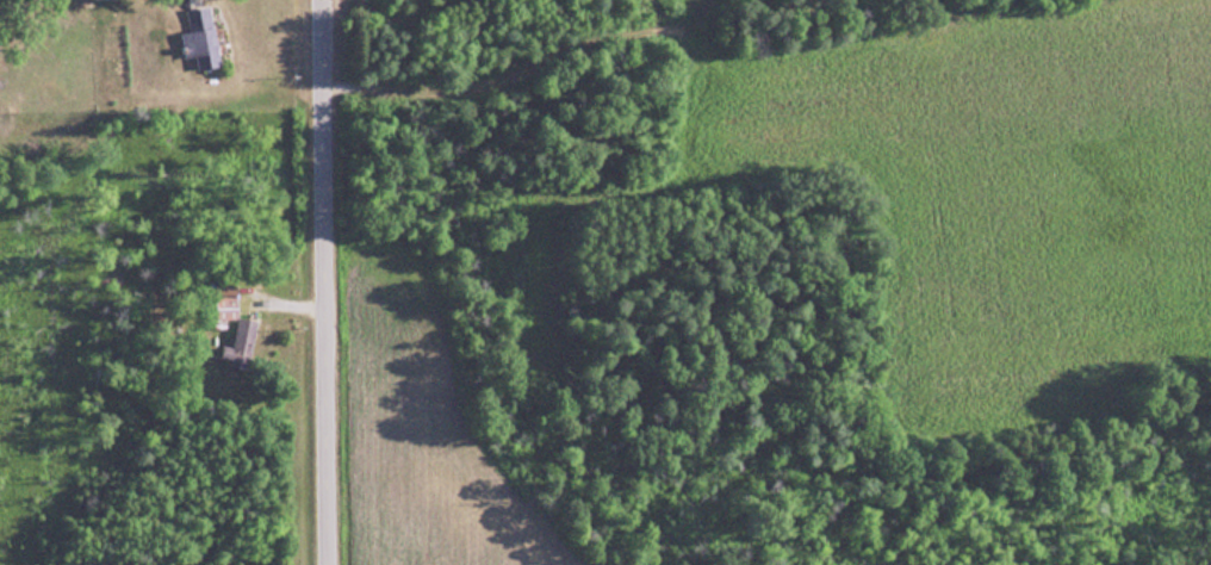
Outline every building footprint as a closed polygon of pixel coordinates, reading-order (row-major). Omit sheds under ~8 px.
[(181,33),(185,59),(192,57),(194,71),(222,66),(212,5),(184,10),(188,32),(181,33)]
